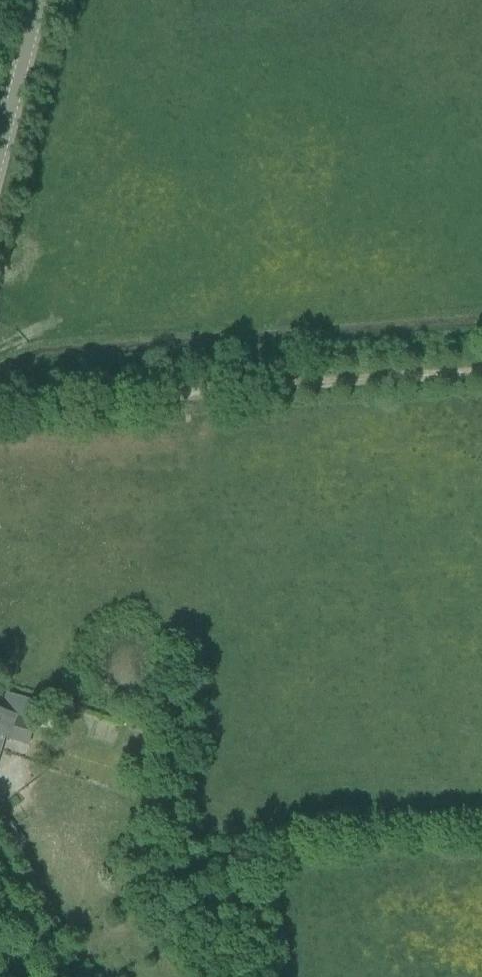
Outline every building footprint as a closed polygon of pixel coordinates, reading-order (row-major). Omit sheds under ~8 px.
[(3,737),(9,739),(15,718),(35,724),(41,704),(5,693),(0,712),(0,747),(3,737)]
